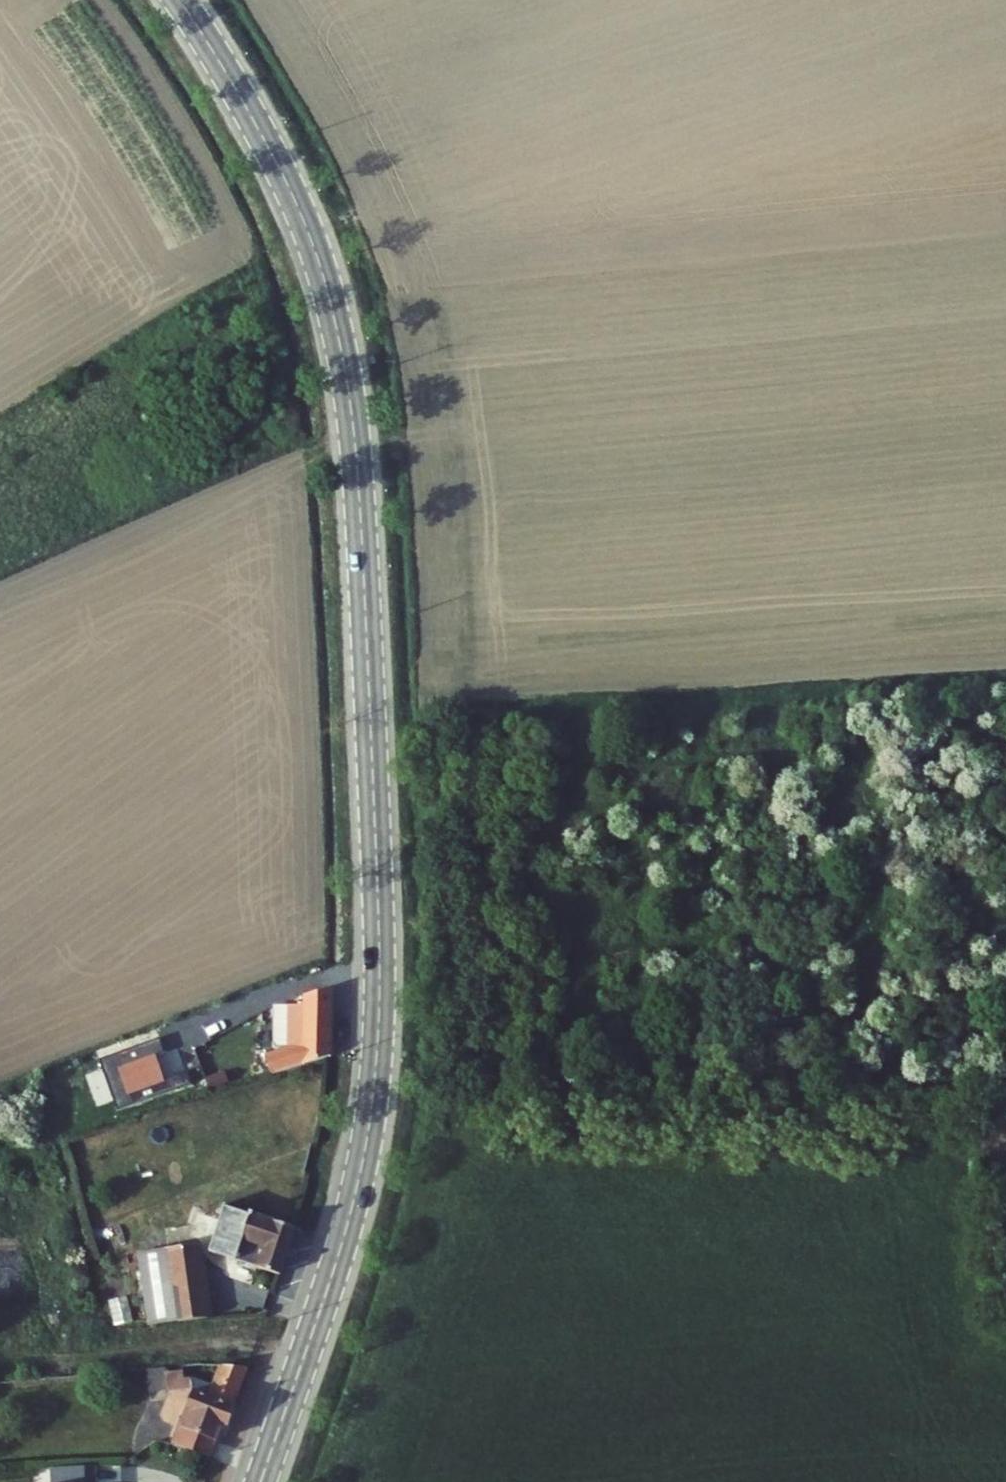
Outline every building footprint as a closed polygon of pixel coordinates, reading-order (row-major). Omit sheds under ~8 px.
[(306,1016),(289,1018),(287,1053),(278,1055),(265,1059),(271,1080),(329,1063),(335,990),(307,997),(306,1016)] [(287,1053),(289,1018),(280,1017),(278,1055),(287,1053)] [(156,1055),(117,1066),(126,1095),(165,1083),(156,1055)] [(305,1198),(259,1186),(259,1189),(232,1183),(221,1229),(248,1236),(249,1234),(272,1239),(271,1242),(294,1247),(305,1198)] [(171,1242),(147,1248),(167,1319),(222,1303),(201,1231),(171,1240),(171,1242)] [(258,1358),(229,1351),(222,1372),(200,1364),(192,1365),(191,1360),(173,1363),(173,1359),(156,1362),(159,1387),(195,1382),(201,1384),(188,1425),(193,1427),(187,1443),(222,1452),(234,1417),(238,1418),(258,1358)] [(64,1467),(66,1481),(111,1481),(109,1462),(64,1467)]
